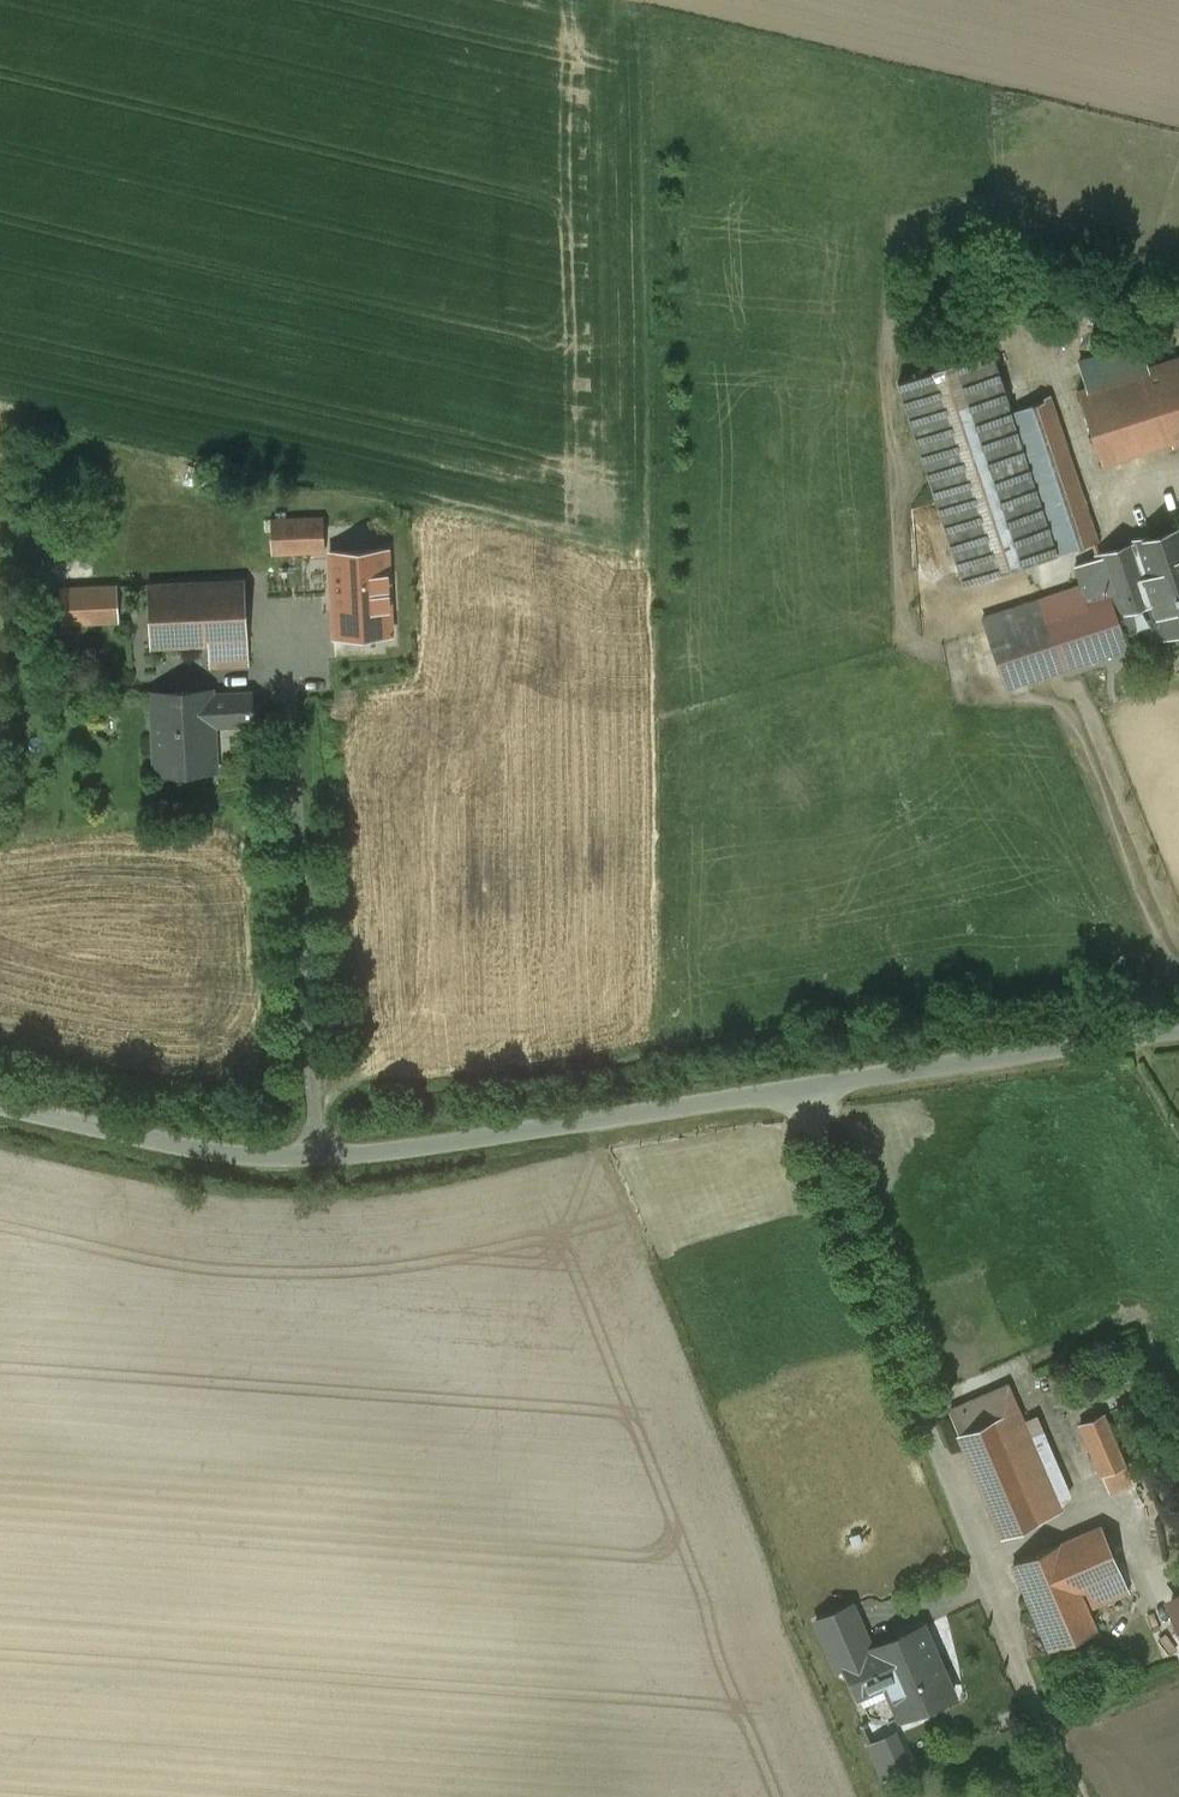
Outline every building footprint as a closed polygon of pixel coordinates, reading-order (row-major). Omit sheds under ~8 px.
[(936,371),(991,352),(986,337),(931,356),(936,371)] [(1099,541),(1050,396),(1045,397),(1046,401),(1011,412),(991,352),(936,371),(898,383),(965,582),(1056,551),(1057,555),(1099,541)] [(1079,391),(1103,463),(1178,438),(1178,359),(1079,391)] [(273,553),(325,550),(330,550),(335,550),(356,549),(387,548),(386,514),(271,520),(273,553)] [(1080,662),(1128,646),(1123,631),(1159,619),(1164,635),(1178,630),(1178,530),(1097,557),(1109,593),(1063,609),(1080,662)] [(387,548),(356,549),(335,550),(330,550),(334,637),(392,634),(387,548)] [(249,663),(245,578),(147,583),(150,644),(207,642),(208,665),(249,663)] [(117,618),(115,585),(61,588),(63,621),(117,618)] [(1008,685),(1080,662),(1063,609),(1016,624),(989,632),(1008,685)] [(253,720),(252,695),(215,696),(214,691),(155,694),(158,770),(211,768),(210,729),(215,729),(215,722),(253,720)] [(986,1396),(949,1411),(959,1433),(1016,1408),(1007,1386),(985,1395),(986,1396)] [(1016,1408),(959,1433),(1003,1535),(1060,1510),(1016,1408)] [(1103,1413),(1080,1423),(1108,1489),(1131,1479),(1103,1413)] [(1172,1460),(1172,1457),(1172,1455),(1170,1453),(1168,1451),(1166,1451),(1163,1451),(1161,1453),(1160,1455),(1159,1458),(1160,1460),(1161,1462),(1163,1463),(1166,1464),(1168,1463),(1170,1462),(1172,1460)] [(1157,1466),(1158,1463),(1157,1461),(1156,1459),(1154,1457),(1151,1457),(1149,1457),(1147,1459),(1145,1461),(1145,1464),(1145,1466),(1147,1468),(1149,1470),(1151,1470),(1154,1469),(1156,1468),(1157,1466)] [(1100,1524),(1013,1562),(1050,1649),(1097,1629),(1079,1587),(1083,1585),(1085,1590),(1087,1589),(1093,1605),(1128,1590),(1100,1524)] [(1145,1615),(1160,1650),(1178,1642),(1178,1600),(1145,1615)] [(851,1604),(815,1619),(836,1667),(845,1663),(845,1662),(871,1650),(870,1648),(851,1604)] [(870,1648),(871,1650),(845,1662),(845,1663),(857,1690),(890,1675),(894,1684),(888,1690),(895,1706),(903,1705),(906,1713),(952,1692),(943,1670),(941,1671),(921,1626),(870,1648)] [(878,1775),(911,1760),(895,1725),(862,1740),(878,1775)]
